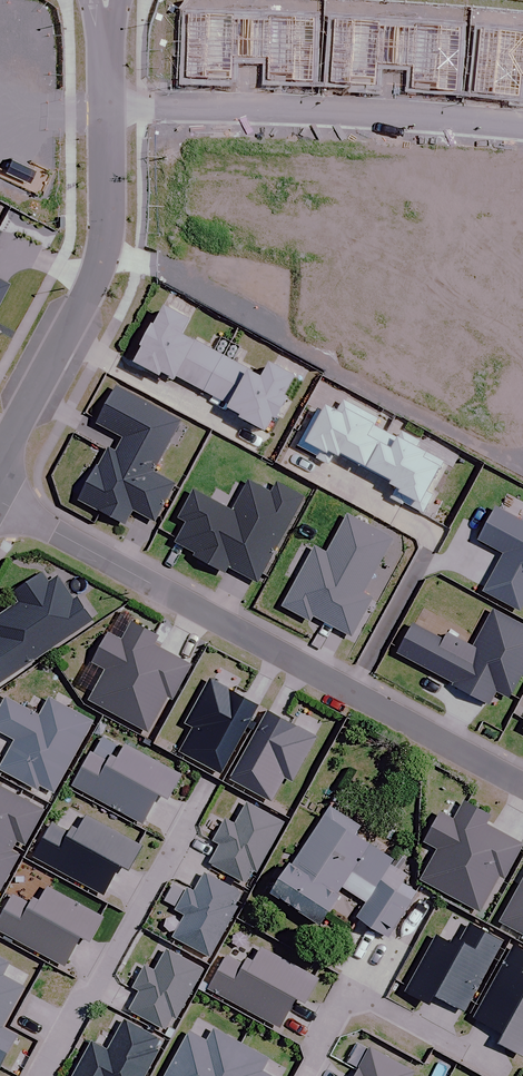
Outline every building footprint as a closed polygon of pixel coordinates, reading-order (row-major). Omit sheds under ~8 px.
[(10,284),(0,279),(0,302),(10,284)] [(188,324),(164,311),(153,331),(152,330),(140,351),(142,352),(134,367),(159,380),(161,377),(175,385),(177,380),(203,394),(222,359),(182,337),(188,324)] [(240,422),(265,436),(273,422),(276,423),(287,403),(284,402),(294,382),(269,368),(262,380),(222,359),(203,394),(230,409),(228,413),(241,420),(240,422)] [(116,454),(154,474),(181,424),(116,389),(96,425),(124,439),(116,454)] [(366,473),(387,435),(374,428),(377,421),(343,403),(335,417),(320,409),(298,448),(329,465),(333,459),(338,461),(339,458),(366,473)] [(392,498),(423,514),(432,497),(428,495),(444,465),(416,450),(419,444),(402,434),(398,441),(387,435),(366,473),(391,486),(390,489),(395,492),(392,498)] [(154,474),(108,450),(98,469),(97,469),(79,502),(125,527),(133,512),(154,523),(175,485),(154,474)] [(189,525),(178,545),(195,554),(193,558),(224,575),(228,568),(257,584),(303,499),(277,485),(271,496),(248,484),(232,513),(194,493),(180,520),(189,525)] [(494,507),(477,539),(503,553),(482,591),(518,610),(522,601),(522,523),(494,507)] [(315,550),(283,609),(309,622),(312,617),(351,639),(372,601),(363,596),(392,542),(348,518),(327,556),(315,550)] [(90,620),(75,597),(71,600),(55,577),(47,583),(40,573),(11,592),(17,603),(0,614),(0,680),(90,620)] [(522,676),(522,628),(491,611),(471,648),(445,634),(441,641),(411,625),(396,653),(452,683),(451,685),(487,705),(495,691),(507,697),(519,675),(522,677),(522,676)] [(120,640),(107,633),(92,661),(104,668),(86,701),(114,716),(147,655),(152,646),(158,636),(130,621),(120,640)] [(147,655),(114,716),(146,733),(166,695),(171,698),(189,665),(152,646),(147,655)] [(256,705),(207,679),(184,722),(192,727),(179,752),(219,773),(256,705)] [(3,699),(0,704),(0,732),(14,740),(0,765),(0,770),(35,788),(37,785),(51,792),(90,721),(47,698),(37,717),(3,699)] [(314,737),(266,711),(228,780),(269,802),(283,777),(290,781),(314,737)] [(88,753),(71,785),(140,822),(156,794),(166,799),(179,775),(122,745),(114,759),(108,756),(105,762),(88,753)] [(0,787),(0,838),(13,845),(16,840),(23,844),(42,810),(0,787)] [(437,848),(420,879),(478,911),(497,875),(502,878),(521,844),(484,824),(488,816),(463,802),(452,821),(438,813),(423,840),(437,848)] [(283,823),(246,803),(234,825),(224,819),(212,841),(219,844),(208,864),(244,883),(252,868),(257,871),(283,823)] [(328,806),(270,896),(315,925),(340,887),(367,846),(352,836),(359,826),(328,806)] [(50,824),(32,857),(102,894),(118,865),(127,871),(140,847),(83,816),(76,831),(70,828),(66,833),(50,824)] [(0,838),(0,886),(17,855),(9,851),(13,845),(0,838)] [(390,861),(367,846),(340,887),(364,903),(355,917),(387,938),(416,892),(401,882),(405,874),(389,864),(390,861)] [(232,905),(239,893),(203,874),(193,892),(186,889),(174,910),(184,915),(172,937),(208,957),(236,907),(232,905)] [(499,922),(522,935),(522,877),(499,922)] [(0,915),(0,932),(63,965),(78,936),(88,942),(101,918),(44,887),(36,902),(30,899),(27,904),(11,895),(0,915)] [(463,1011),(501,941),(469,923),(459,942),(452,938),(449,943),(435,935),(404,991),(427,1004),(432,995),(463,1011)] [(511,947),(472,1018),(503,1034),(498,1044),(521,1056),(522,1052),(522,953),(511,947)] [(225,956),(207,989),(277,1027),(292,998),(303,1004),(316,980),(259,949),(251,962),(245,959),(241,965),(225,956)] [(139,991),(128,1010),(164,1029),(170,1017),(174,1019),(201,969),(165,950),(154,971),(143,966),(132,987),(139,991)] [(0,959),(0,1026),(21,986),(0,975),(7,963),(0,959)] [(71,1075),(143,1075),(156,1051),(153,1049),(158,1040),(123,1021),(106,1051),(90,1042),(71,1075)] [(14,1036),(0,1028),(0,1062),(14,1036)] [(239,1044),(212,1029),(205,1042),(188,1032),(164,1075),(221,1075),(239,1044)] [(239,1044),(221,1075),(267,1075),(259,1072),(266,1059),(239,1044)] [(368,1049),(353,1075),(409,1075),(411,1072),(368,1049)]
